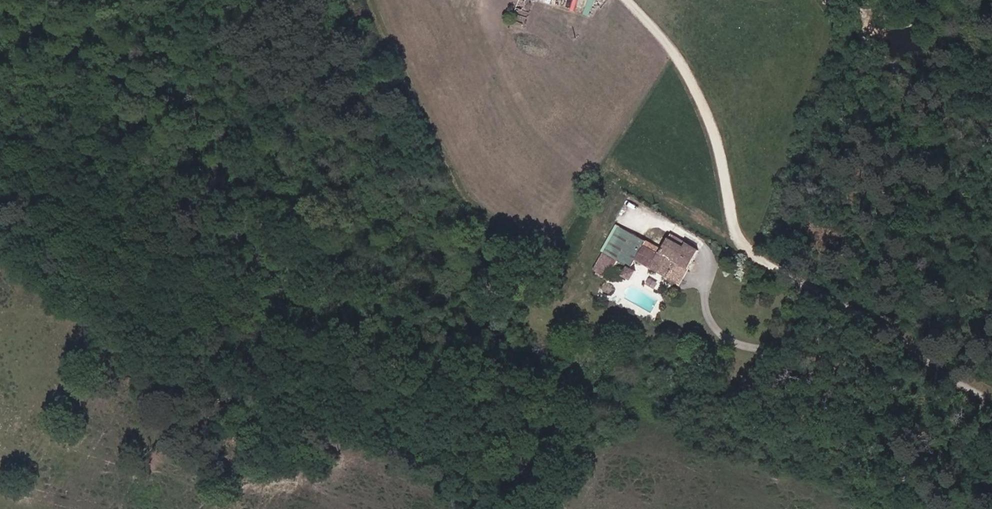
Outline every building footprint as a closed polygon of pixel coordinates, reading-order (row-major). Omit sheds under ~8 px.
[(616,259),(630,233),(618,226),(604,253),(616,259)] [(662,250),(660,254),(644,245),(646,242),(630,233),(616,259),(604,253),(594,270),(608,278),(618,261),(628,266),(623,276),(631,280),(636,270),(631,268),(635,261),(636,260),(650,268),(680,284),(699,250),(671,235),(662,250)] [(662,250),(646,242),(644,245),(660,254),(662,250)]
